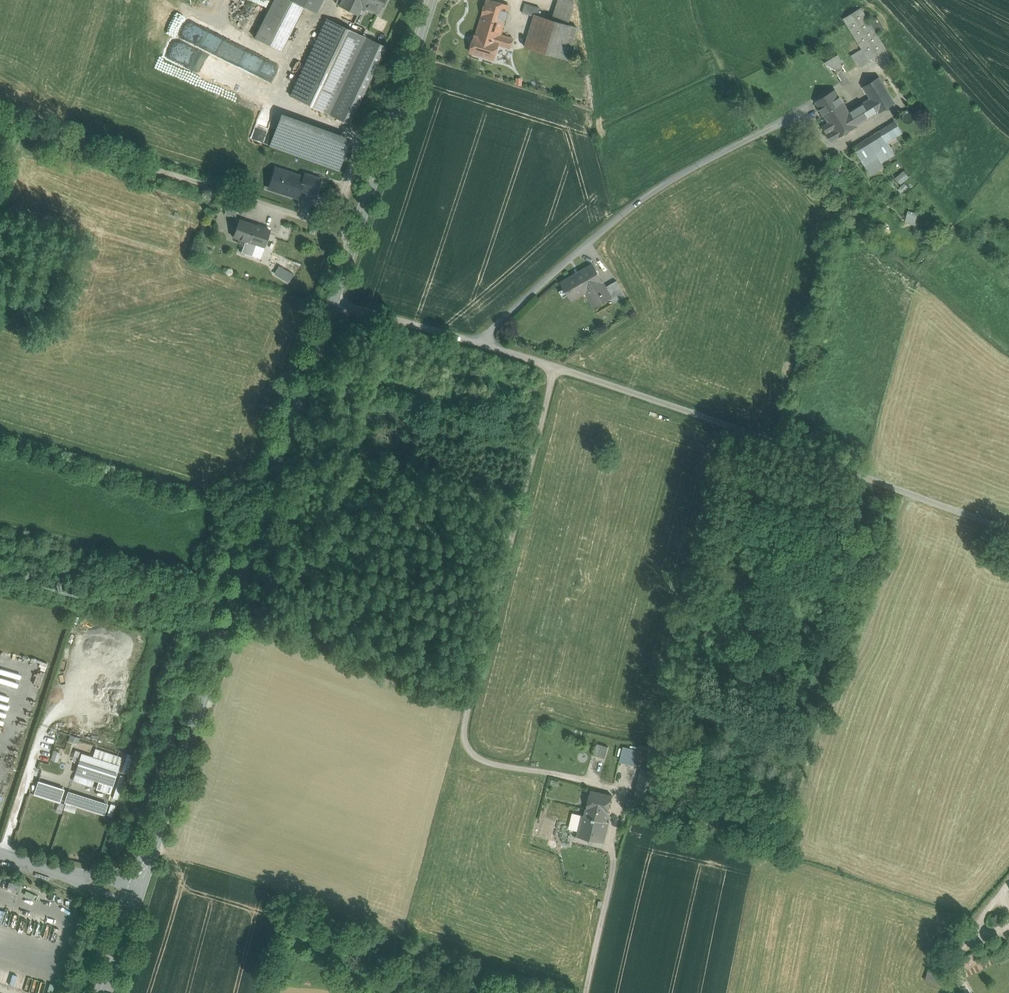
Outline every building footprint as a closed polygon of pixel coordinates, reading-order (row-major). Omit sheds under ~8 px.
[(254,38),(281,51),(304,7),(291,0),(274,0),(254,38)] [(304,7),(317,13),(324,0),(291,0),(304,7)] [(338,5),(357,15),(362,5),(365,0),(341,0),(338,5)] [(362,5),(377,12),(383,0),(365,0),(362,5)] [(491,0),(487,0),(487,1),(483,15),(476,36),(475,35),(471,52),(494,59),(499,44),(510,48),(513,39),(500,35),(509,6),(491,0)] [(572,0),(560,0),(554,20),(568,24),(569,24),(573,9),(574,1),(572,0)] [(540,8),(523,3),(521,12),(534,16),(535,14),(538,15),(540,8)] [(887,50),(864,9),(846,18),(864,50),(870,60),(887,50)] [(538,15),(535,14),(534,16),(525,47),(559,57),(568,24),(554,20),(538,15)] [(366,38),(327,19),(301,74),(340,93),(366,38)] [(568,24),(559,57),(568,59),(577,27),(569,24),(568,24)] [(340,93),(330,114),(349,123),(385,47),(366,38),(340,93)] [(864,50),(852,56),(858,67),(870,60),(864,50)] [(840,56),(827,63),(835,69),(840,66),(844,64),(840,56)] [(840,66),(835,69),(841,80),(846,77),(840,66)] [(340,93),(301,74),(290,96),(330,114),(340,93)] [(880,77),(863,87),(870,99),(878,113),(895,103),(880,77)] [(848,111),(835,89),(815,100),(828,122),(836,137),(856,126),(848,111)] [(870,99),(848,111),(856,126),(878,113),(870,99)] [(348,144),(280,119),(270,146),(338,171),(348,144)] [(836,137),(828,122),(822,125),(831,140),(836,137)] [(895,122),(890,125),(897,135),(902,132),(895,122)] [(886,142),(897,135),(890,125),(880,131),(886,142)] [(894,155),(886,142),(880,131),(867,139),(882,162),(894,155)] [(854,147),(868,171),(882,162),(867,139),(854,147)] [(884,166),(882,162),(868,171),(870,174),(884,166)] [(320,179),(305,174),(304,177),(275,168),(271,182),(279,185),(277,191),(298,198),(301,190),(315,194),(320,179)] [(902,183),(910,176),(904,169),(896,176),(902,183)] [(906,222),(916,224),(918,212),(908,211),(906,222)] [(251,224),(239,220),(233,236),(245,240),(251,224)] [(270,231),(251,224),(245,240),(243,246),(254,250),(256,244),(264,247),(270,231)] [(242,240),(237,253),(252,258),(252,255),(241,252),(245,241),(242,240)] [(606,287),(592,264),(561,281),(572,301),(586,293),(594,307),(611,297),(606,287)] [(293,274),(279,265),(275,272),(289,281),(293,274)] [(617,280),(606,287),(611,297),(614,303),(626,296),(617,280)] [(607,759),(608,744),(596,744),(596,758),(607,759)] [(638,752),(623,748),(621,757),(636,761),(638,752)] [(78,760),(82,751),(77,749),(73,757),(78,760)] [(122,757),(96,749),(93,757),(119,765),(122,757)] [(93,757),(82,753),(75,773),(99,781),(113,786),(119,765),(93,757)] [(659,762),(644,758),(642,765),(657,769),(659,762)] [(657,769),(642,765),(633,800),(648,804),(657,769)] [(113,786),(99,781),(96,789),(110,794),(113,786)] [(63,789),(39,782),(35,794),(59,802),(63,789)] [(613,796),(592,791),(587,809),(586,816),(607,821),(613,796)] [(106,804),(69,792),(66,802),(103,814),(106,804)] [(633,800),(628,798),(627,804),(647,809),(648,804),(633,800)] [(587,809),(580,807),(578,815),(583,816),(585,816),(586,816),(587,809)] [(585,816),(583,816),(578,837),(604,843),(609,822),(607,821),(586,816),(585,816)] [(21,886),(9,882),(7,888),(19,891),(21,886)] [(929,968),(925,979),(937,983),(940,972),(929,968)]
